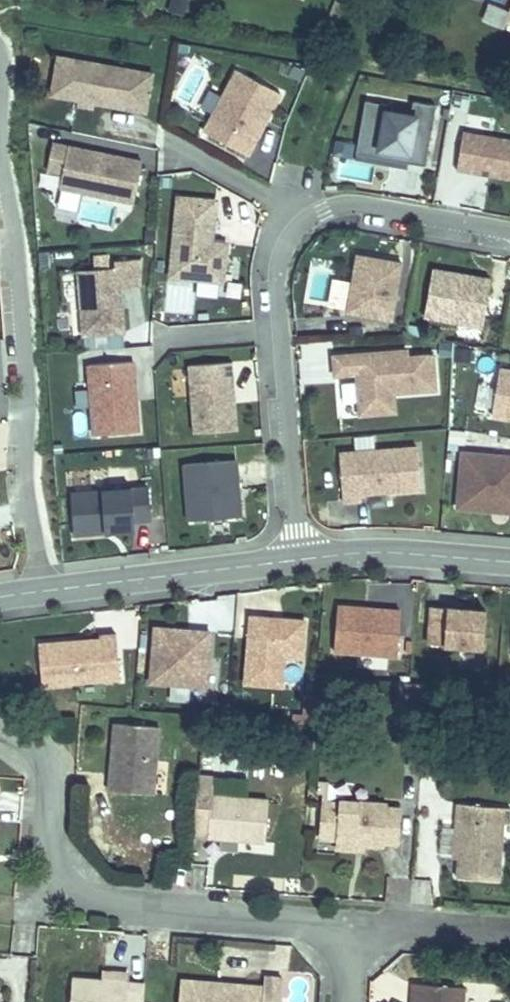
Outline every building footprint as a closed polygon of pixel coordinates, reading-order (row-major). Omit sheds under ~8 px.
[(188,0),(168,0),(166,13),(184,17),(188,0)] [(62,101),(69,62),(57,60),(51,100),(62,101)] [(62,101),(144,114),(150,75),(69,62),(62,101)] [(203,134),(246,157),(278,96),(235,73),(203,134)] [(412,156),(429,159),(440,100),(418,96),(416,109),(391,105),(392,98),(370,94),(360,146),(412,156)] [(459,166),(509,174),(509,134),(465,127),(459,166)] [(57,182),(130,197),(138,156),(65,141),(57,182)] [(412,156),(360,146),(359,153),(411,163),(412,156)] [(60,190),(55,206),(75,212),(80,196),(60,190)] [(221,276),(224,238),(209,236),(213,194),(175,191),(168,272),(221,276)] [(392,315),(403,257),(359,249),(348,306),(392,315)] [(137,289),(135,261),(77,266),(82,336),(121,333),(118,291),(137,289)] [(492,274),(432,264),(423,314),(483,325),(492,274)] [(329,301),(344,301),(345,280),(330,280),(329,301)] [(355,375),(357,403),(393,401),(392,394),(403,394),(403,395),(435,392),(433,356),(407,358),(406,352),(333,356),(334,376),(355,375)] [(88,359),(93,429),(137,426),(132,356),(88,359)] [(235,425),(230,357),(185,360),(190,428),(235,425)] [(498,371),(491,418),(509,421),(509,372),(498,371)] [(393,414),(393,401),(357,403),(358,416),(393,414)] [(362,496),(362,488),(421,486),(419,444),(341,448),(343,497),(362,496)] [(462,448),(458,504),(509,507),(509,451),(462,448)] [(240,511),(236,455),(184,459),(188,515),(240,511)] [(73,537),(151,527),(145,483),(67,492),(73,537)] [(396,651),(399,606),(337,601),(333,646),(396,651)] [(426,606),(424,648),(482,651),(484,609),(426,606)] [(249,613),(244,679),(280,682),(283,652),(301,654),(303,617),(249,613)] [(205,682),(209,627),(154,623),(150,678),(205,682)] [(118,674),(114,629),(97,631),(98,634),(37,639),(40,680),(118,674)] [(356,657),(356,667),(385,669),(385,659),(356,657)] [(158,722),(115,718),(109,786),(152,789),(158,722)] [(446,809),(447,796),(415,794),(414,816),(428,817),(429,807),(446,809)] [(262,846),(266,804),(208,799),(204,841),(262,846)] [(337,809),(321,808),(319,837),(336,838),(335,845),(363,847),(385,849),(385,844),(399,845),(402,813),(386,812),(386,807),(338,804),(337,809)] [(509,809),(456,805),(455,822),(452,859),(459,859),(458,880),(496,883),(500,825),(508,826),(509,809)] [(363,847),(335,845),(335,854),(362,856),(363,847)] [(180,973),(178,1001),(280,1001),(282,974),(264,972),(263,981),(243,979),(242,987),(222,985),(223,977),(180,973)] [(243,979),(223,977),(222,985),(242,987),(243,979)] [(72,978),(71,1001),(142,1001),(143,992),(126,990),(127,982),(72,978)] [(144,983),(127,982),(126,990),(143,992),(144,983)] [(414,988),(413,1001),(419,1001),(462,1001),(463,992),(414,988)] [(465,1001),(478,1001),(479,994),(465,993),(465,1001)]
